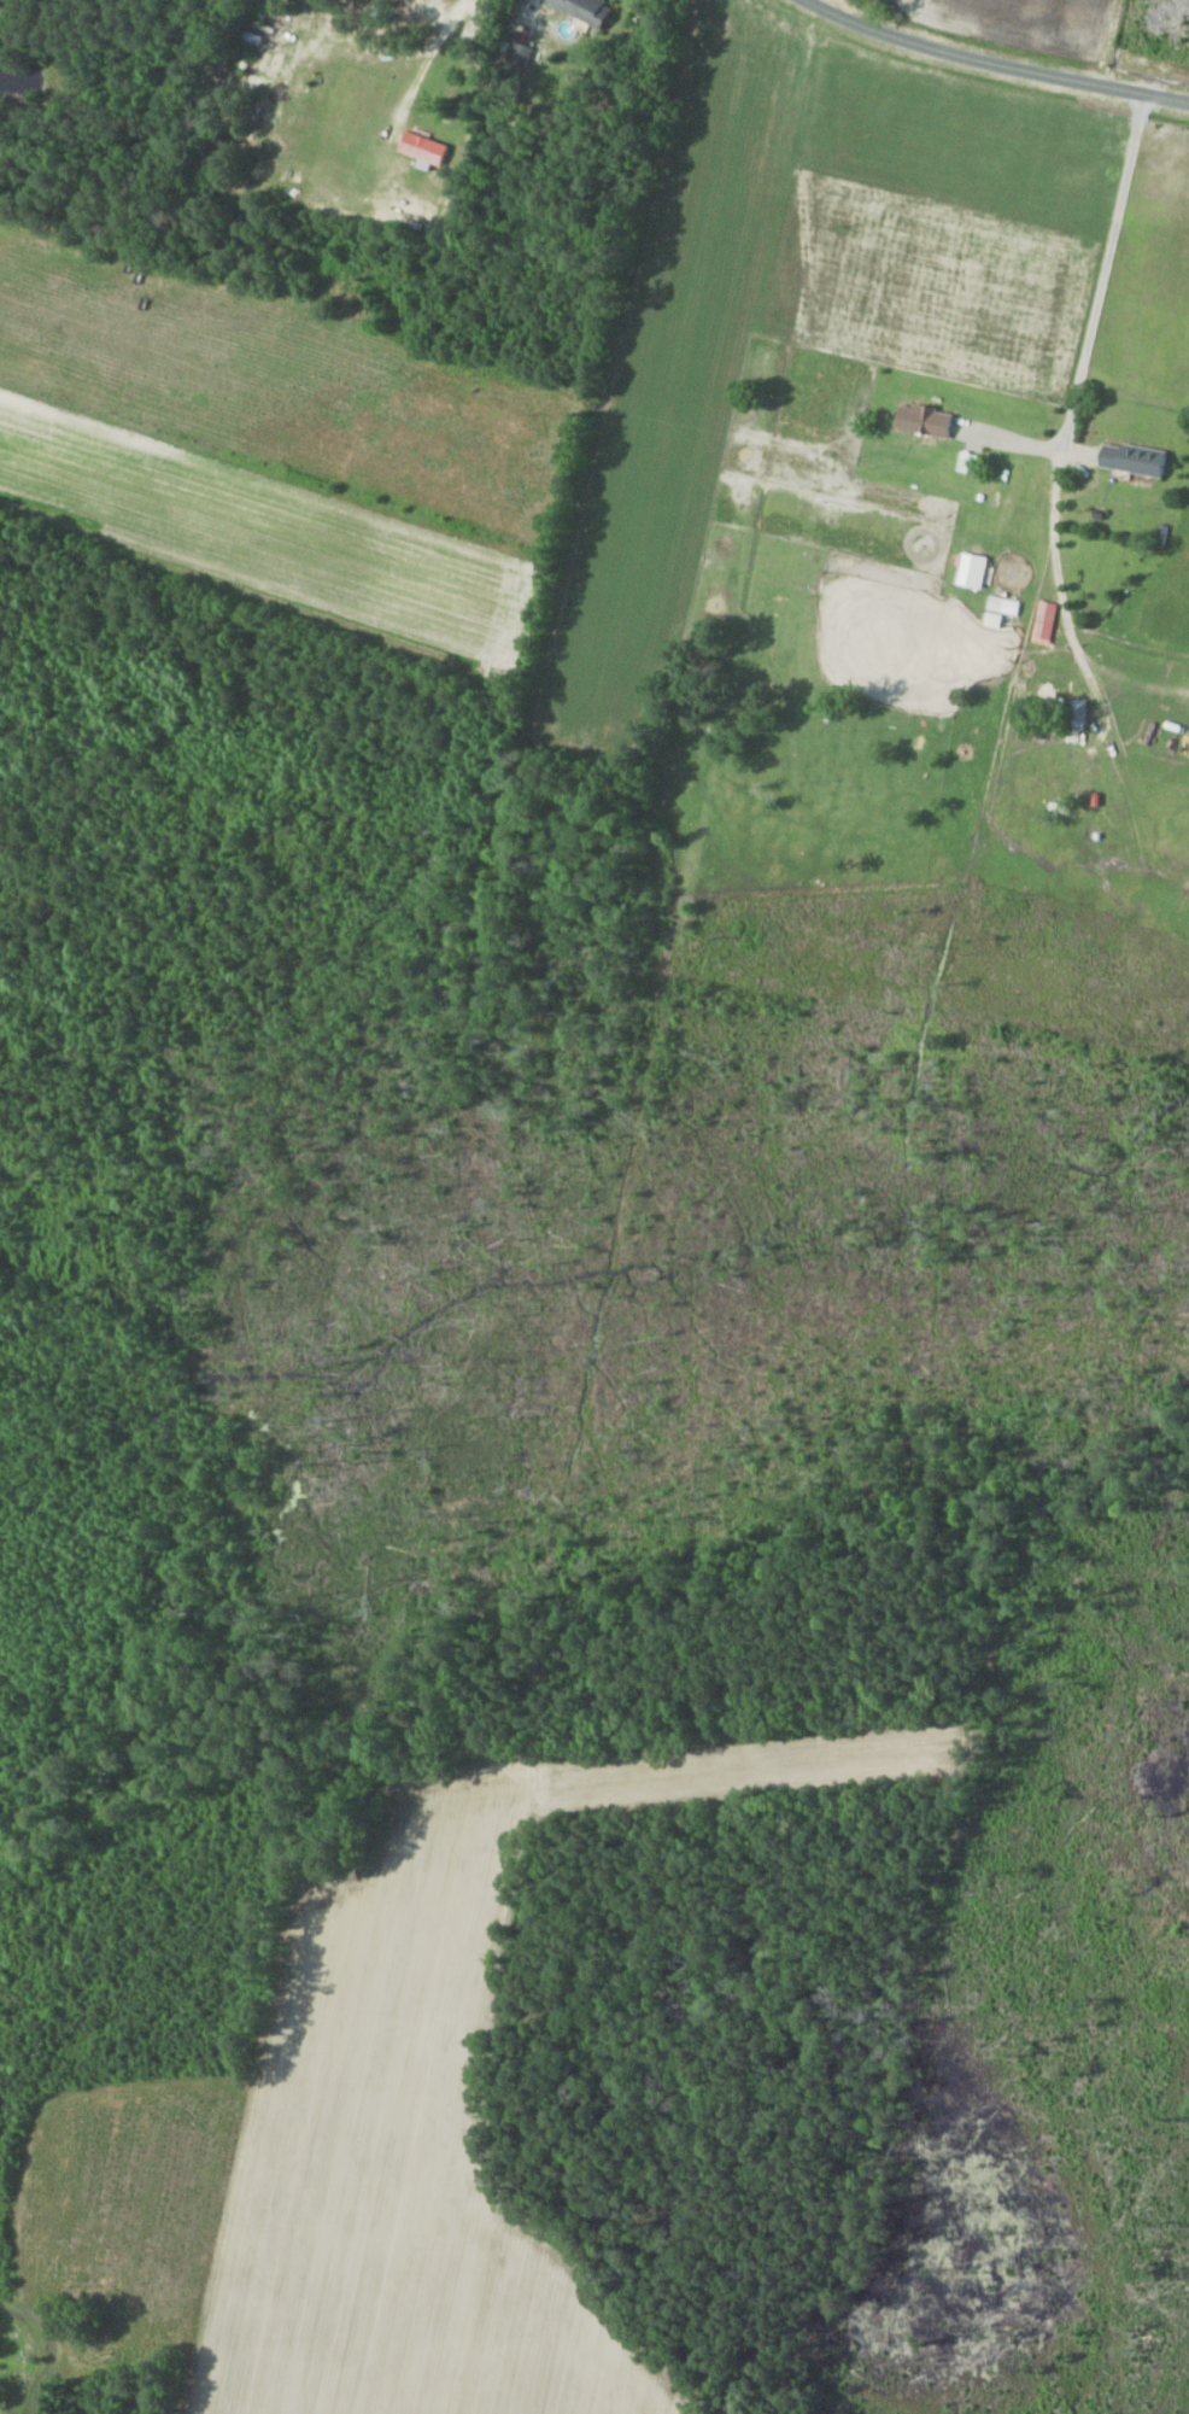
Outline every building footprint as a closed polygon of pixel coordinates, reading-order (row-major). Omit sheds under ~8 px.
[(563,18),(616,18),(616,0),(563,0),(563,18)] [(890,426),(944,439),(951,414),(896,400),(890,426)] [(1166,451),(1098,440),(1094,466),(1162,477),(1166,451)] [(973,464),(969,464),(969,454),(957,454),(957,471),(973,471),(973,464)] [(951,584),(979,590),(985,557),(958,552),(951,584)] [(1003,598),(985,596),(981,625),(999,628),(1003,598)] [(1049,622),(1032,621),(1030,641),(1047,643),(1049,622)]
